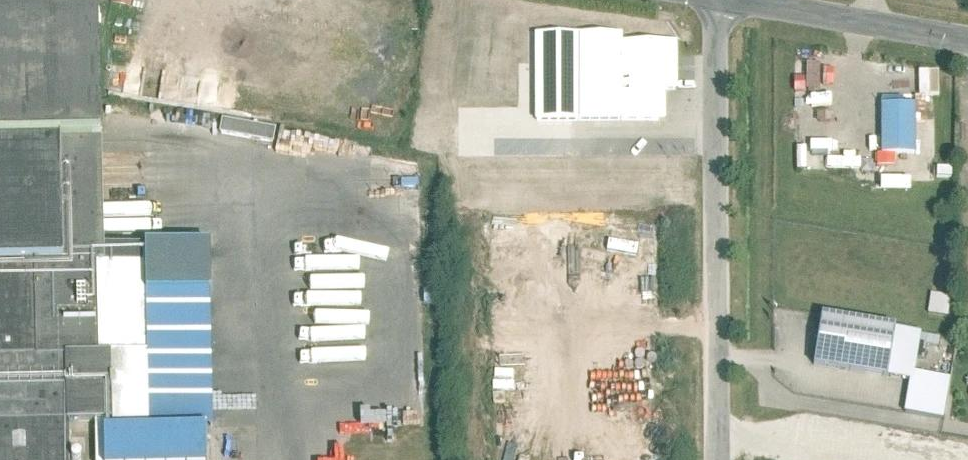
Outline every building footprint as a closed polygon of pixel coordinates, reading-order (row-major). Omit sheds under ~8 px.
[(108,5),(127,9),(129,0),(110,0),(108,5)] [(64,426),(94,425),(95,459),(204,459),(203,430),(210,429),(205,245),(101,247),(95,6),(0,8),(0,459),(65,459),(64,426)] [(574,39),(574,124),(662,124),(662,93),(674,93),(674,47),(619,47),(619,39),(574,39)] [(913,110),(881,110),(881,154),(913,154),(913,110)] [(225,120),(224,135),(279,138),(280,123),(225,120)] [(930,297),(926,316),(946,320),(949,300),(930,297)] [(892,335),(820,323),(812,369),(885,381),(892,335)] [(919,340),(892,335),(885,381),(911,386),(919,340)] [(396,429),(396,393),(360,393),(360,419),(349,419),(349,428),(396,429)]
